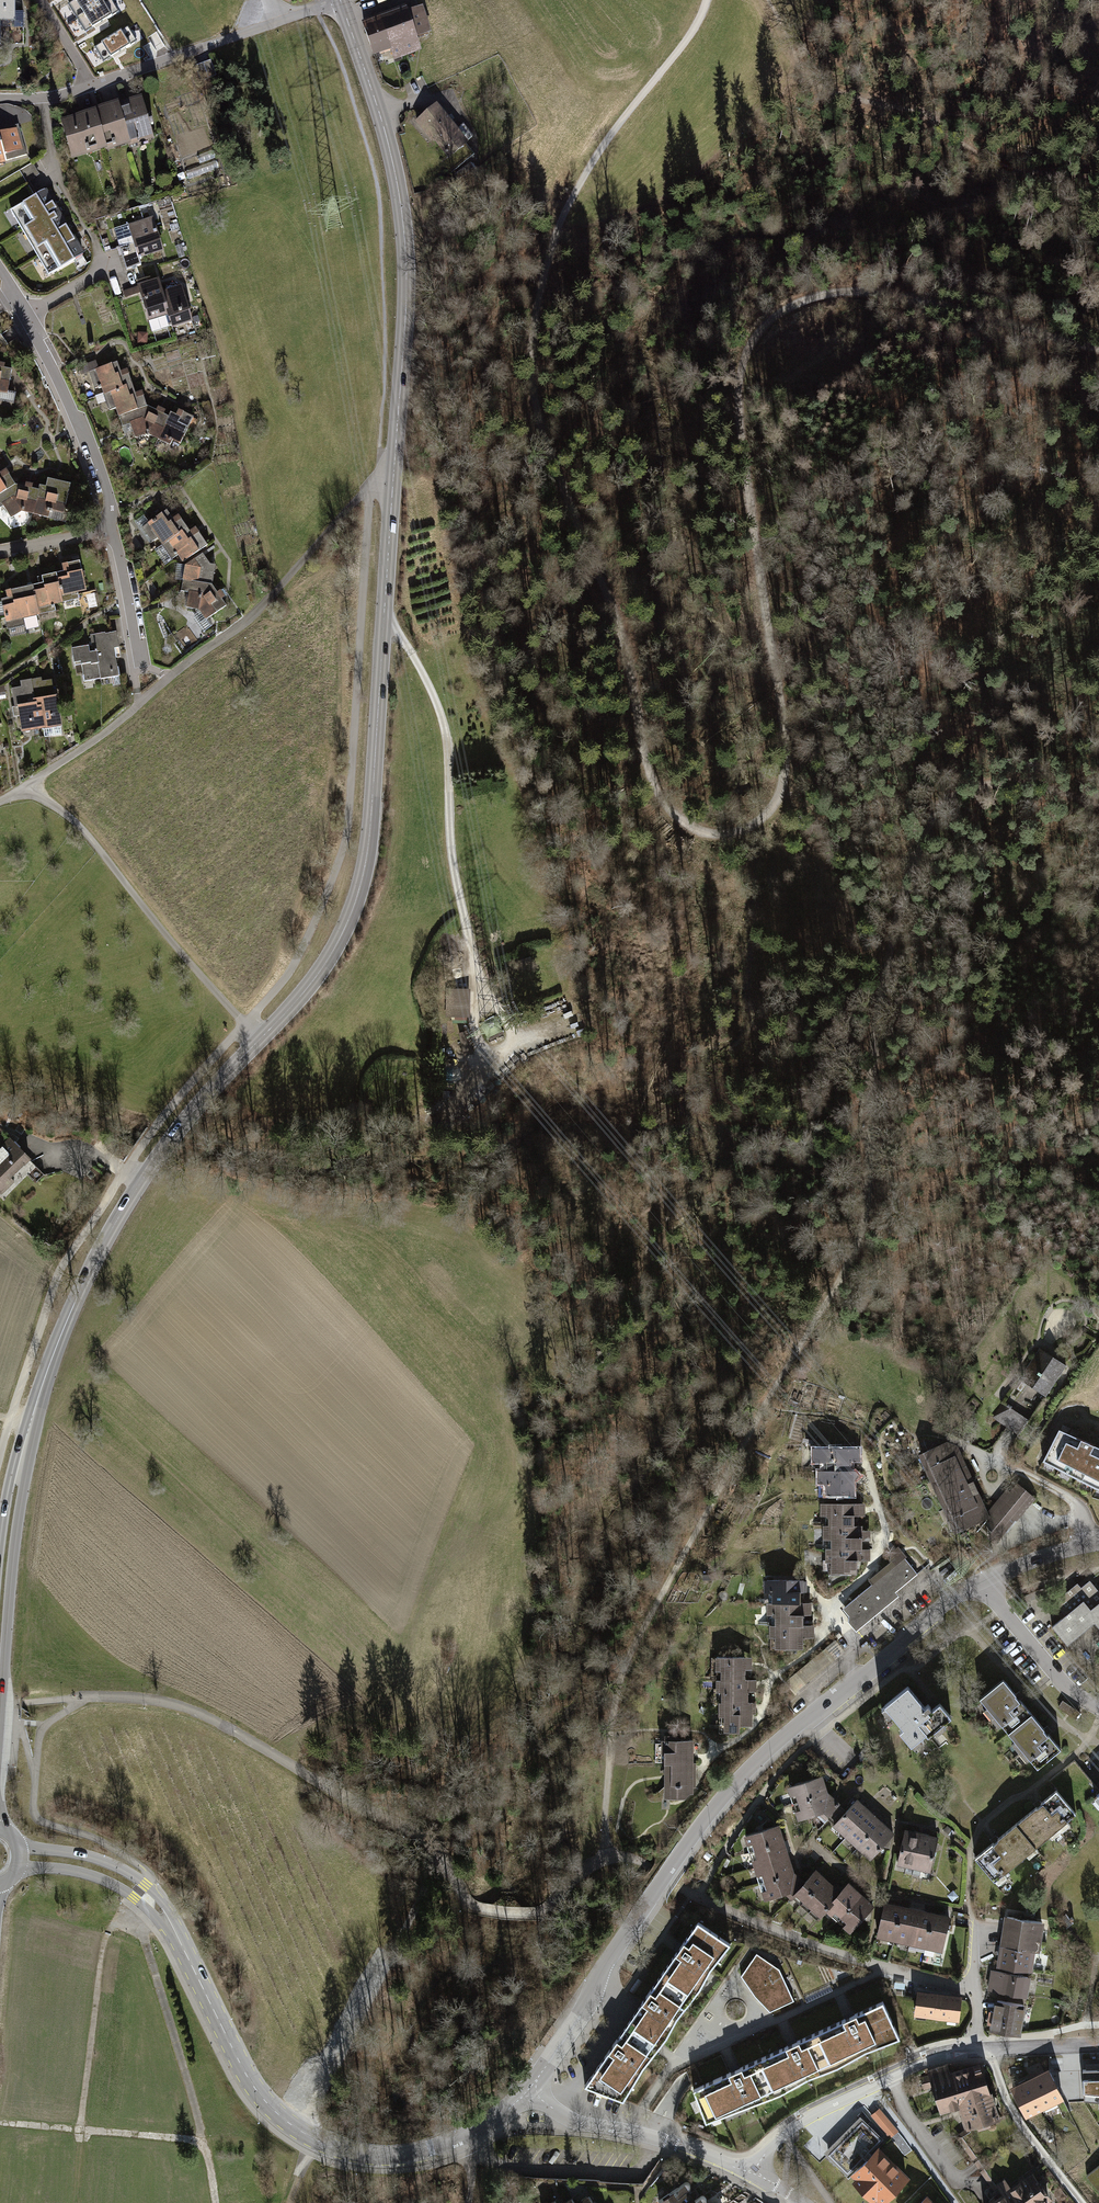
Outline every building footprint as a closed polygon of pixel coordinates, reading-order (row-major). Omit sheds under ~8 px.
[(0,0),(0,21),(15,20),(15,0),(0,0)] [(112,0),(76,0),(69,4),(86,31),(119,11),(112,0)] [(359,23),(375,65),(432,43),(416,1),(359,23)] [(137,41),(128,27),(94,49),(103,63),(137,41)] [(153,142),(141,99),(119,105),(130,145),(131,149),(153,142)] [(439,99),(412,120),(444,161),(471,140),(439,99)] [(107,151),(130,145),(119,105),(118,102),(95,108),(95,112),(107,151)] [(102,153),(107,151),(95,112),(59,122),(70,162),(102,153)] [(5,166),(9,165),(31,158),(22,125),(0,132),(0,168),(5,166)] [(25,168),(30,180),(41,175),(35,163),(25,168)] [(44,188),(8,208),(47,273),(82,252),(44,188)] [(152,216),(127,224),(138,260),(163,252),(152,216)] [(158,280),(137,286),(147,318),(168,311),(163,294),(158,280)] [(182,288),(163,294),(168,311),(174,331),(194,325),(182,288)] [(95,372),(103,395),(132,385),(127,371),(121,373),(118,363),(95,372)] [(13,370),(0,368),(0,393),(8,395),(8,393),(13,370)] [(132,385),(103,395),(109,410),(115,408),(118,416),(147,406),(141,390),(135,392),(132,385)] [(8,393),(8,395),(0,393),(0,401),(14,404),(16,394),(8,393)] [(147,406),(118,416),(127,442),(148,436),(160,413),(147,406)] [(160,413),(148,436),(169,447),(171,442),(179,447),(194,418),(181,411),(178,417),(171,413),(169,417),(160,413)] [(16,486),(7,470),(0,474),(0,473),(0,496),(16,486)] [(47,488),(40,486),(40,491),(34,516),(50,519),(52,511),(65,514),(72,485),(49,480),(47,488)] [(40,491),(16,486),(0,496),(0,509),(3,507),(11,520),(22,513),(34,516),(40,491)] [(148,525),(162,547),(188,530),(179,516),(172,521),(167,513),(148,525)] [(188,530),(162,547),(171,561),(178,557),(182,564),(208,548),(196,529),(190,533),(188,530)] [(202,555),(185,568),(182,583),(213,587),(216,567),(210,566),(202,555)] [(62,574),(57,576),(64,605),(79,602),(77,594),(86,592),(80,563),(61,568),(62,574)] [(44,586),(32,588),(39,618),(56,614),(55,607),(62,605),(64,605),(57,576),(42,579),(44,586)] [(213,587),(182,583),(181,592),(189,593),(186,610),(198,612),(204,620),(226,606),(213,587)] [(39,617),(32,588),(6,594),(7,600),(0,602),(6,625),(39,617)] [(198,641),(187,624),(173,634),(184,651),(198,641)] [(116,633),(90,637),(92,649),(95,654),(101,680),(119,677),(116,660),(120,658),(116,633)] [(89,648),(71,651),(74,667),(81,665),(84,683),(101,680),(95,654),(90,655),(89,648)] [(42,680),(32,681),(40,730),(42,730),(60,727),(53,681),(42,683),(42,680)] [(21,689),(12,690),(19,733),(40,730),(32,681),(21,683),(21,689)] [(460,1033),(465,1048),(473,1046),(469,1031),(460,1033)] [(0,1148),(0,1195),(3,1198),(35,1166),(9,1139),(0,1148)] [(1017,1433),(1062,1366),(1038,1350),(993,1416),(1017,1433)] [(1042,1460),(1093,1486),(1098,1488),(1098,1449),(1058,1429),(1042,1460)] [(921,1457),(932,1481),(959,1468),(953,1455),(955,1452),(953,1446),(948,1445),(921,1457)] [(826,1461),(826,1471),(849,1471),(849,1461),(857,1461),(857,1449),(815,1448),(815,1460),(826,1461)] [(932,1481),(944,1509),(972,1496),(965,1480),(966,1479),(962,1470),(961,1471),(959,1468),(932,1481)] [(854,1471),(849,1471),(826,1471),(821,1472),(821,1479),(829,1487),(829,1494),(851,1494),(851,1483),(859,1475),(854,1471)] [(1004,1531),(1032,1497),(1017,1485),(998,1508),(997,1507),(980,1527),(990,1536),(995,1534),(997,1538),(1003,1530),(1004,1531)] [(977,1507),(972,1496),(944,1509),(954,1530),(962,1527),(963,1529),(974,1525),(973,1522),(982,1518),(983,1515),(979,1508),(977,1507)] [(831,1519),(831,1526),(854,1526),(854,1516),(856,1516),(857,1503),(823,1503),(823,1511),(831,1519)] [(859,1526),(854,1526),(831,1526),(826,1526),(826,1538),(834,1538),(834,1548),(862,1549),(862,1531),(859,1531),(859,1526)] [(865,1549),(862,1549),(834,1548),(828,1548),(828,1551),(826,1551),(826,1557),(828,1560),(834,1560),(834,1571),(845,1571),(847,1574),(851,1574),(851,1572),(857,1572),(857,1561),(865,1561),(865,1549)] [(839,1609),(856,1629),(900,1594),(897,1590),(919,1573),(905,1556),(839,1609)] [(775,1596),(775,1603),(800,1603),(800,1580),(767,1580),(767,1588),(775,1596)] [(1049,1629),(1064,1648),(1092,1624),(1098,1632),(1098,1596),(1087,1582),(1079,1589),(1075,1584),(1048,1606),(1060,1620),(1049,1629)] [(803,1603),(800,1603),(775,1603),(769,1603),(770,1610),(777,1618),(777,1625),(803,1625),(803,1603)] [(806,1625),(803,1625),(777,1625),(772,1625),(772,1634),(777,1639),(777,1649),(800,1649),(800,1637),(806,1637),(806,1625)] [(722,1669),(722,1680),(744,1680),(744,1657),(716,1657),(716,1669),(722,1669)] [(750,1680),(744,1680),(722,1680),(719,1680),(719,1689),(724,1694),(724,1702),(747,1702),(747,1692),(750,1692),(750,1680)] [(1004,1682),(980,1701),(1037,1771),(1060,1752),(1004,1682)] [(909,1688),(883,1709),(916,1748),(951,1719),(939,1705),(930,1713),(909,1688)] [(750,1702),(747,1702),(724,1702),(722,1702),(722,1714),(727,1714),(727,1730),(739,1730),(740,1726),(749,1726),(750,1702)] [(664,1763),(667,1763),(692,1762),(692,1740),(680,1740),(677,1735),(665,1735),(664,1763)] [(692,1779),(692,1762),(667,1763),(667,1787),(670,1787),(670,1798),(685,1798),(692,1790),(692,1787),(695,1787),(695,1778),(692,1779)] [(796,1794),(798,1801),(826,1793),(821,1777),(789,1787),(792,1795),(796,1794)] [(1059,1791),(976,1859),(995,1882),(1078,1815),(1059,1791)] [(838,1804),(826,1793),(798,1801),(801,1809),(797,1811),(800,1819),(820,1812),(826,1817),(838,1804)] [(844,1829),(849,1833),(869,1812),(866,1809),(867,1808),(864,1806),(863,1807),(857,1800),(834,1825),(842,1832),(844,1829)] [(871,1814),(869,1812),(849,1833),(854,1838),(851,1841),(858,1847),(861,1844),(881,1823),(874,1817),(875,1815),(873,1813),(871,1814)] [(883,1825),(881,1823),(861,1844),(866,1849),(863,1851),(871,1858),(882,1846),(890,1847),(893,1834),(886,1828),(887,1826),(884,1824),(883,1825)] [(752,1843),(755,1851),(783,1842),(780,1834),(781,1833),(780,1830),(779,1830),(778,1826),(746,1836),(749,1844),(752,1843)] [(905,1873),(912,1874),(921,1834),(917,1834),(918,1832),(914,1831),(914,1833),(905,1831),(898,1863),(907,1865),(905,1873)] [(925,1835),(921,1834),(912,1874),(920,1876),(921,1868),(930,1870),(937,1838),(928,1836),(929,1835),(925,1834),(925,1835)] [(754,1860),(756,1867),(788,1857),(786,1853),(788,1853),(787,1849),(785,1850),(783,1842),(755,1851),(757,1858),(754,1860)] [(762,1874),(764,1882),(792,1873),(790,1865),(791,1864),(790,1860),(789,1861),(788,1857),(756,1867),(759,1875),(762,1874)] [(792,1897),(800,1904),(823,1879),(816,1871),(804,1884),(792,1897)] [(804,1884),(792,1873),(764,1882),(767,1889),(763,1891),(766,1899),(787,1892),(792,1897),(804,1884)] [(800,1904),(808,1911),(832,1886),(823,1879),(800,1904)] [(835,1911),(841,1916),(860,1895),(854,1889),(855,1888),(849,1883),(839,1893),(826,1908),(832,1914),(835,1911)] [(839,1893),(832,1886),(808,1911),(816,1919),(826,1908),(839,1893)] [(873,1907),(860,1895),(841,1916),(847,1922),(844,1925),(851,1931),(862,1918),(870,1920),(873,1907)] [(887,1934),(894,1935),(901,1907),(892,1905),(893,1904),(889,1903),(889,1904),(885,1903),(877,1936),(886,1937),(887,1934)] [(909,1909),(901,1907),(894,1935),(902,1937),(902,1941),(909,1943),(917,1910),(913,1910),(913,1908),(910,1907),(909,1909)] [(921,1911),(917,1910),(909,1943),(918,1944),(919,1941),(926,1943),(932,1914),(924,1912),(925,1911),(921,1910),(921,1911)] [(941,1916),(932,1914),(926,1943),(924,1954),(931,1956),(933,1954),(934,1948),(942,1950),(949,1918),(945,1917),(945,1915),(942,1914),(941,1916)] [(1006,1925),(1003,1946),(1032,1951),(1037,1951),(1041,1922),(1012,1918),(1010,1925),(1006,1925)] [(698,1922),(662,1973),(682,1986),(686,1979),(692,1983),(698,1974),(705,1978),(710,1969),(717,1961),(711,1956),(716,1947),(724,1952),(730,1944),(698,1922)] [(1029,1971),(1032,1951),(1003,1946),(1000,1966),(1029,1971)] [(741,1976),(751,1991),(782,1976),(779,1969),(756,1953),(741,1976)] [(782,1972),(793,1996),(800,1993),(790,1969),(782,1972)] [(1028,1977),(992,1971),(989,1989),(1025,1995),(1028,1977)] [(662,1973),(641,2004),(673,2025),(677,2018),(684,2009),(677,2005),(683,1996),(690,2001),(700,1989),(692,1983),(686,1979),(682,1986),(662,1973)] [(794,2000),(782,1976),(751,1991),(754,1995),(770,2012),(794,2000)] [(634,1994),(643,1982),(638,1978),(629,1991),(634,1994)] [(830,1985),(804,1997),(806,2002),(832,1990),(830,1985)] [(961,1997),(918,1992),(915,2014),(958,2019),(961,1997)] [(1018,2035),(1023,2005),(997,2000),(995,2011),(990,2011),(988,2023),(993,2024),(992,2030),(1018,2035)] [(883,2002),(821,2030),(838,2066),(847,2061),(843,2053),(853,2049),(856,2056),(866,2051),(876,2047),(872,2040),(882,2035),(886,2043),(900,2038),(883,2002)] [(641,2004),(623,2029),(637,2039),(655,2051),(666,2037),(673,2025),(641,2004)] [(584,2086),(604,2093),(637,2039),(623,2029),(584,2086)] [(828,2070),(838,2066),(821,2030),(764,2057),(780,2093),(789,2088),(785,2080),(795,2076),(799,2083),(808,2078),(818,2074),(815,2066),(824,2062),(828,2070)] [(655,2051),(637,2039),(604,2093),(623,2100),(644,2066),(655,2051)] [(771,2097),(780,2093),(764,2057),(693,2089),(697,2100),(702,2098),(707,2109),(702,2111),(705,2122),(730,2112),(728,2107),(738,2102),(741,2108),(761,2100),(757,2093),(767,2089),(771,2097)] [(961,2104),(953,2075),(947,2077),(943,2065),(928,2070),(930,2075),(921,2078),(924,2087),(933,2085),(941,2110),(961,2104)] [(953,2075),(961,2104),(968,2127),(997,2118),(981,2066),(953,2075)] [(1082,2068),(1083,2098),(1098,2100),(1098,2067),(1082,2068)] [(1049,2069),(1011,2087),(1026,2117),(1064,2099),(1049,2069)] [(897,2131),(879,2108),(871,2115),(890,2137),(897,2131)] [(847,2173),(881,2139),(862,2120),(828,2154),(847,2173)] [(897,2131),(890,2137),(897,2146),(904,2156),(912,2150),(904,2139),(897,2131)] [(877,2149),(854,2173),(883,2202),(906,2179),(877,2149)] [(1085,2179),(1098,2196),(1098,2168),(1085,2179)] [(992,2202),(1043,2202),(1048,2199),(1042,2191),(1044,2189),(1039,2182),(1037,2183),(1031,2175),(992,2202)] [(653,2202),(700,2202),(696,2197),(690,2201),(679,2185),(653,2202)]
